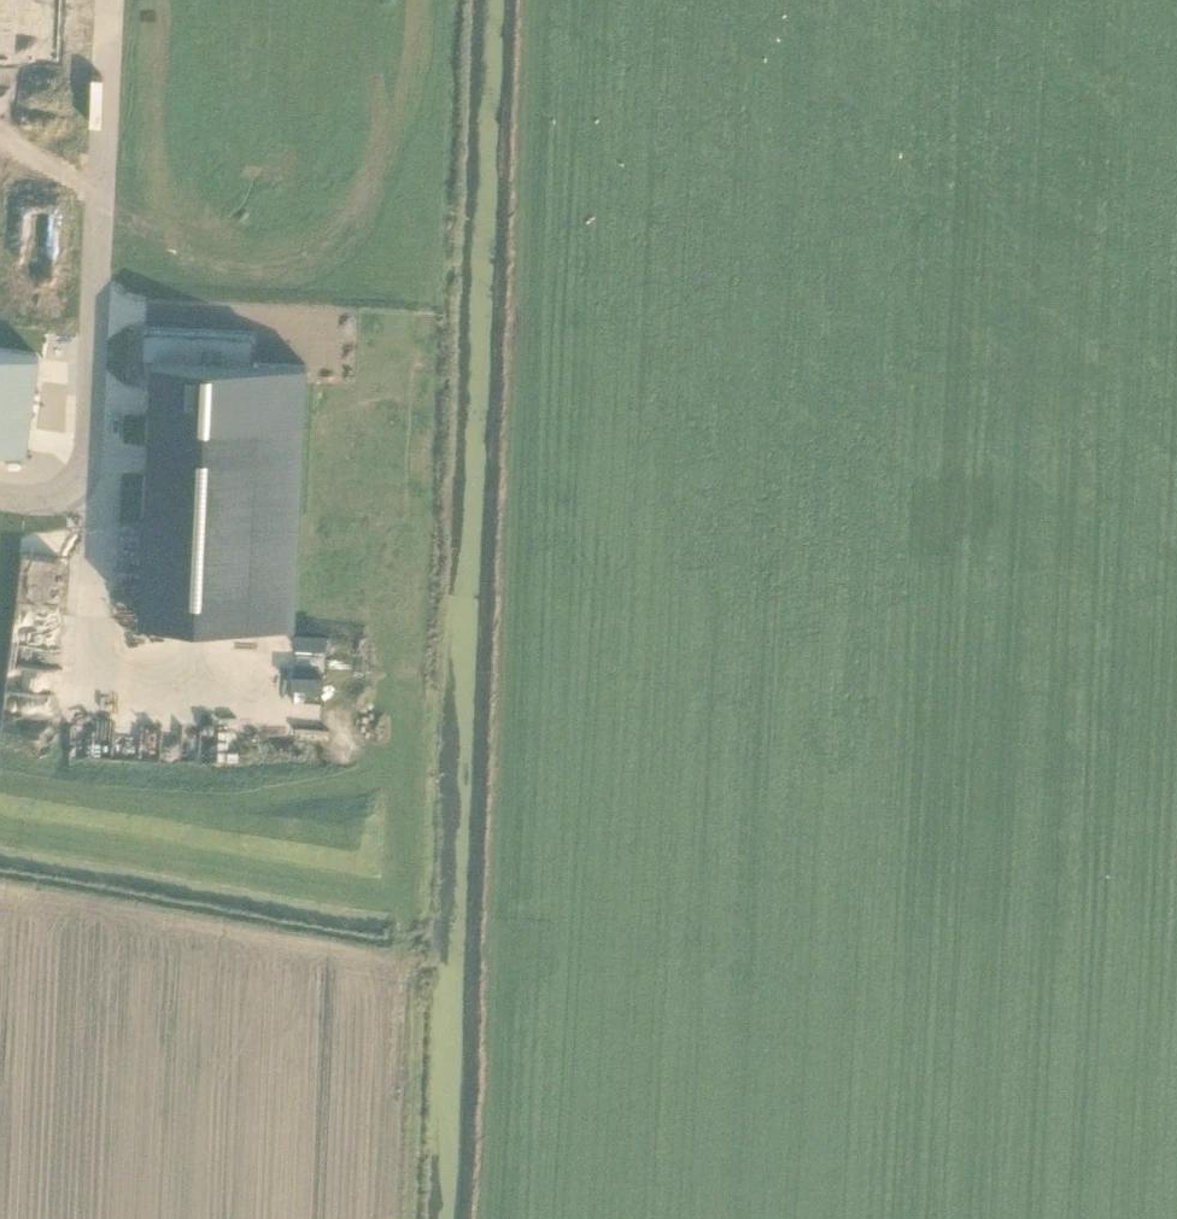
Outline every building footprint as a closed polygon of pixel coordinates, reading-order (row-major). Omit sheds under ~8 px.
[(61,0),(0,0),(0,57),(58,59),(61,0)] [(49,233),(1,226),(0,236),(0,299),(39,305),(49,233)] [(308,362),(254,360),(255,330),(144,325),(142,355),(152,355),(140,616),(295,624),(308,362)] [(26,449),(40,353),(0,348),(0,446),(26,449)] [(295,629),(294,644),(326,645),(326,631),(295,629)] [(292,671),(292,685),(324,686),(324,672),(292,671)]
